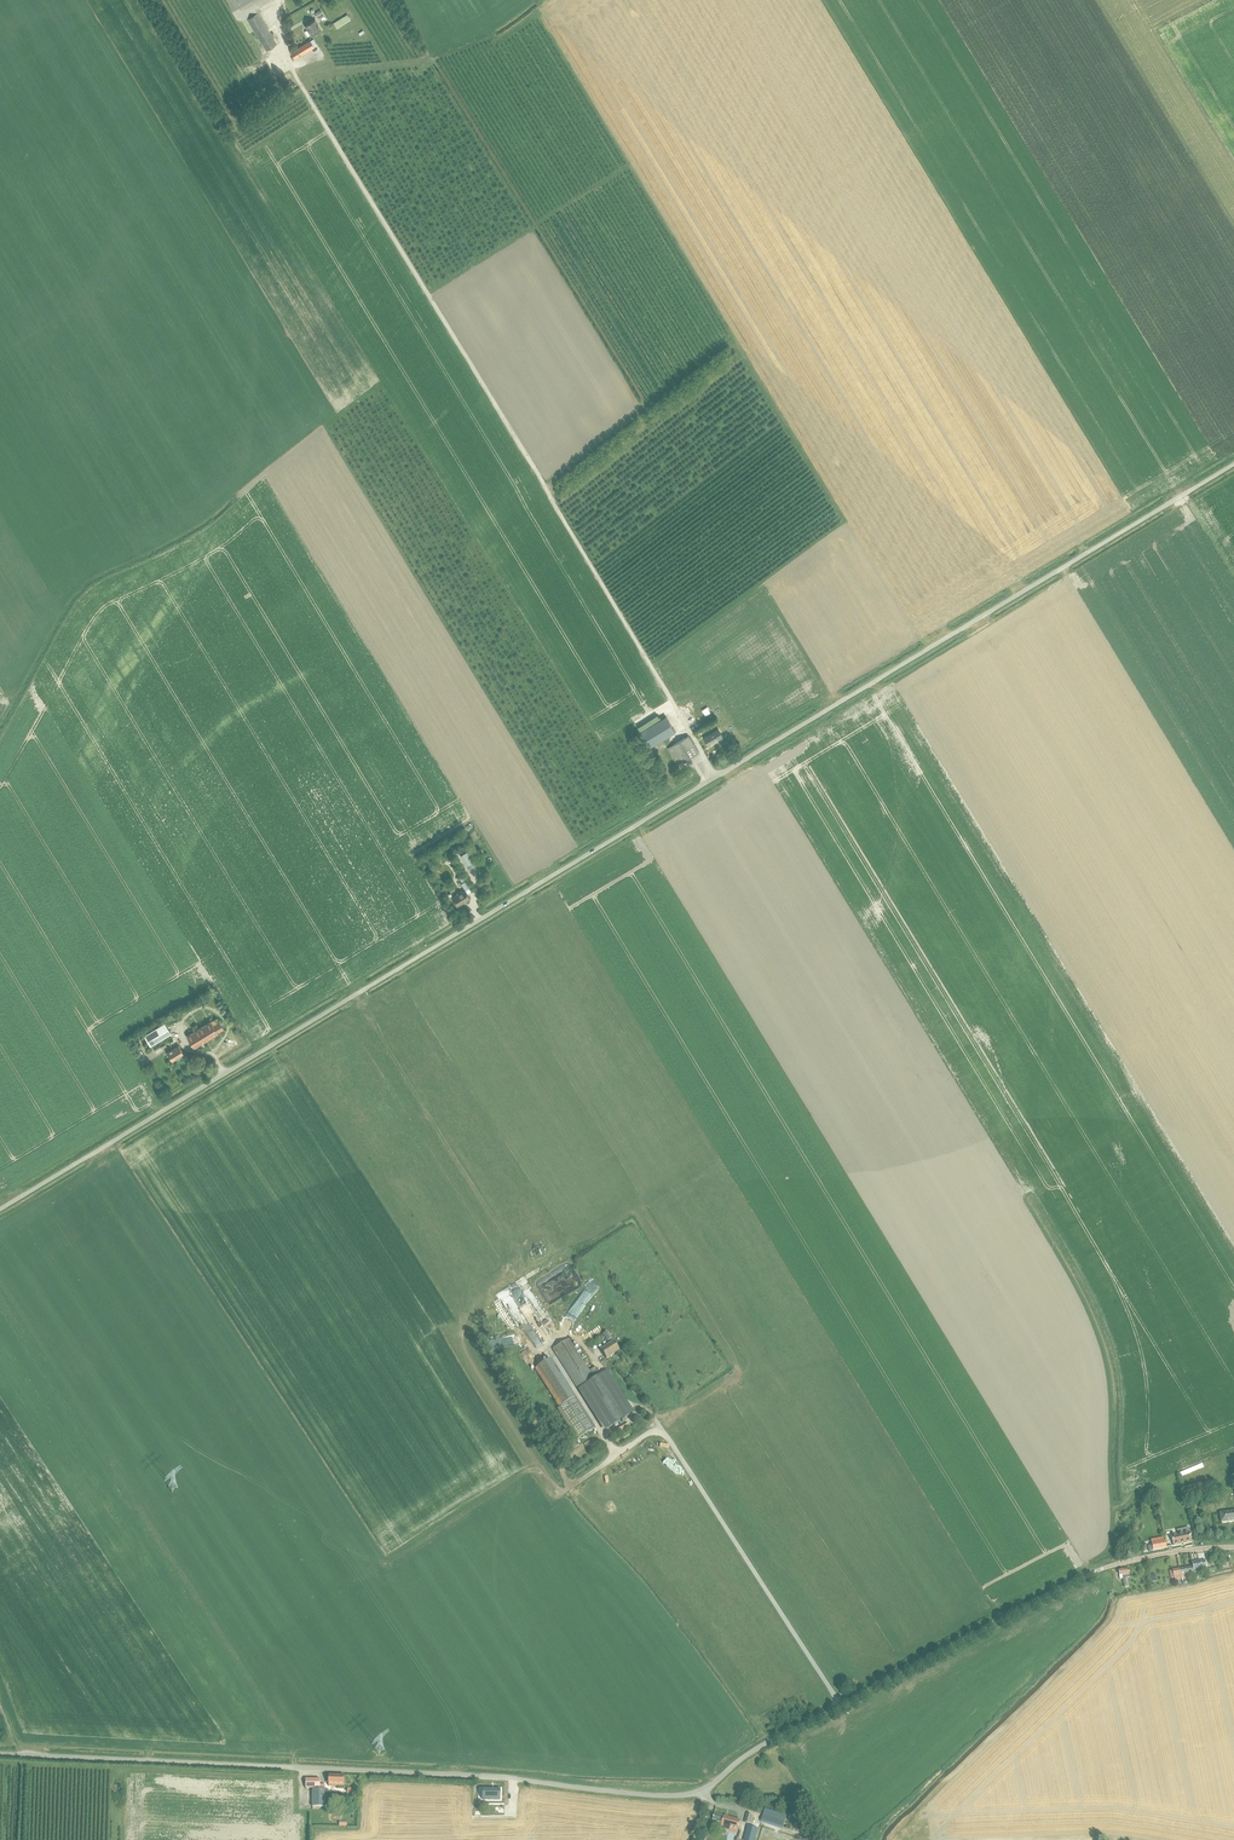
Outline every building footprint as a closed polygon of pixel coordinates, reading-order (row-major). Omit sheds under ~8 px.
[(247,19),(258,12),(255,8),(269,0),(227,0),(237,19),(243,21),(247,19)] [(324,16),(320,10),(314,14),(316,17),(318,16),(320,19),(324,16)] [(247,19),(243,21),(250,33),(254,30),(266,50),(277,44),(258,12),(247,19)] [(350,19),(347,14),(333,23),(336,28),(350,19)] [(311,36),(321,30),(315,20),(305,26),(311,36)] [(295,59),(317,45),(313,39),(291,52),(295,59)] [(649,748),(676,732),(666,716),(640,732),(649,748)] [(709,746),(723,737),(718,729),(704,738),(709,746)] [(678,765),(698,752),(688,735),(668,748),(678,765)] [(469,855),(466,852),(461,855),(467,865),(473,862),(472,860),(469,855)] [(464,876),(461,878),(467,889),(470,887),(464,876)] [(457,906),(470,898),(465,890),(461,892),(461,890),(456,893),(457,894),(452,898),(457,906)] [(195,1031),(187,1035),(191,1042),(195,1047),(205,1041),(218,1033),(218,1032),(223,1029),(219,1022),(217,1023),(215,1020),(212,1022),(211,1021),(198,1029),(195,1031)] [(151,1046),(172,1033),(166,1023),(145,1035),(151,1046)] [(167,1052),(172,1061),(184,1054),(179,1045),(167,1052)] [(543,1281),(542,1296),(569,1297),(570,1282),(543,1281)] [(514,1288),(500,1298),(513,1317),(516,1315),(518,1318),(518,1314),(522,1312),(521,1317),(524,1321),(526,1312),(531,1309),(532,1305),(527,1304),(525,1301),(522,1303),(521,1300),(520,1304),(515,1303),(516,1297),(520,1295),(520,1292),(518,1289),(514,1288)] [(525,1330),(535,1344),(541,1340),(537,1334),(546,1328),(540,1319),(538,1320),(536,1318),(529,1323),(532,1326),(525,1330)] [(610,1341),(612,1340),(607,1332),(600,1336),(602,1339),(605,1337),(608,1341),(609,1340),(610,1341)] [(582,1386),(593,1379),(588,1370),(569,1339),(552,1350),(577,1389),(582,1386)] [(606,1359),(619,1351),(613,1342),(601,1350),(606,1359)] [(576,1398),(551,1360),(535,1370),(560,1409),(558,1410),(577,1440),(595,1429),(576,1398)] [(595,1366),(588,1370),(593,1379),(600,1374),(595,1366)] [(600,1374),(593,1379),(582,1386),(608,1428),(629,1415),(602,1373),(600,1374)] [(545,1422),(552,1418),(550,1414),(543,1419),(545,1422)] [(1233,1522),(1233,1512),(1220,1514),(1221,1525),(1233,1522)] [(1171,1537),(1173,1547),(1192,1543),(1189,1528),(1185,1529),(1185,1534),(1171,1537)] [(1149,1551),(1167,1548),(1166,1542),(1164,1542),(1163,1538),(1154,1540),(1154,1543),(1151,1543),(1152,1546),(1148,1546),(1149,1551)] [(1184,1568),(1186,1575),(1191,1574),(1191,1576),(1195,1575),(1193,1567),(1184,1568)] [(1128,1578),(1129,1577),(1128,1569),(1119,1570),(1120,1578),(1123,1578),(1124,1588),(1129,1587),(1128,1578)] [(1172,1571),(1169,1571),(1170,1578),(1174,1577),(1175,1580),(1181,1579),(1179,1569),(1172,1571)] [(343,1789),(343,1782),(344,1776),(328,1775),(328,1785),(333,1786),(337,1786),(337,1789),(343,1789)] [(320,1779),(305,1779),(305,1788),(312,1788),(320,1788),(320,1785),(320,1779)] [(320,1788),(312,1788),(312,1807),(319,1807),(325,1807),(324,1788),(320,1788)] [(500,1789),(483,1789),(483,1799),(500,1800),(500,1789)] [(740,1821),(714,1814),(712,1820),(717,1821),(716,1824),(721,1826),(721,1828),(729,1831),(730,1828),(737,1830),(740,1821)] [(746,1814),(744,1823),(747,1823),(744,1835),(747,1836),(745,1839),(754,1839),(758,1827),(754,1826),(756,1817),(746,1814)] [(784,1823),(763,1816),(761,1822),(782,1829),(784,1823)]
